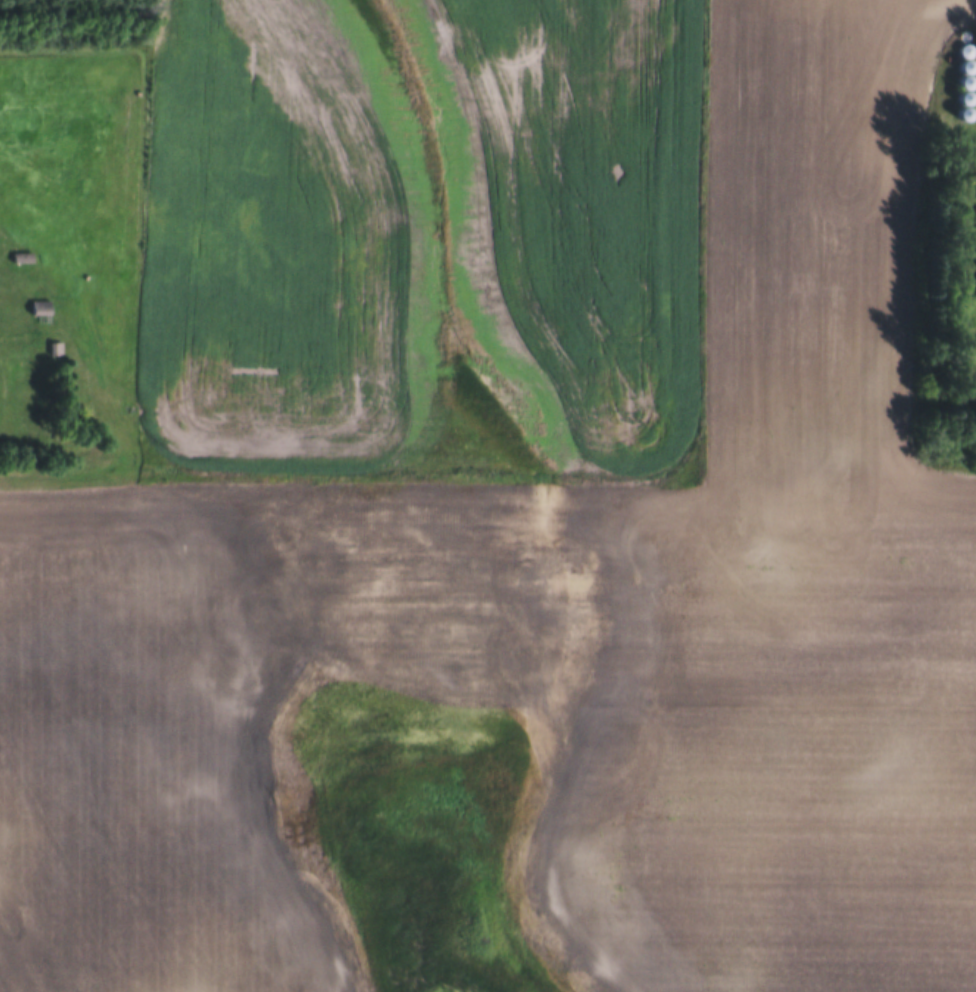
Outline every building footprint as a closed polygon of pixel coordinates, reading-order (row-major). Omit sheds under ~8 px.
[(28,315),(50,315),(50,300),(28,300),(28,315)] [(46,354),(59,354),(59,342),(47,341),(46,354)]
